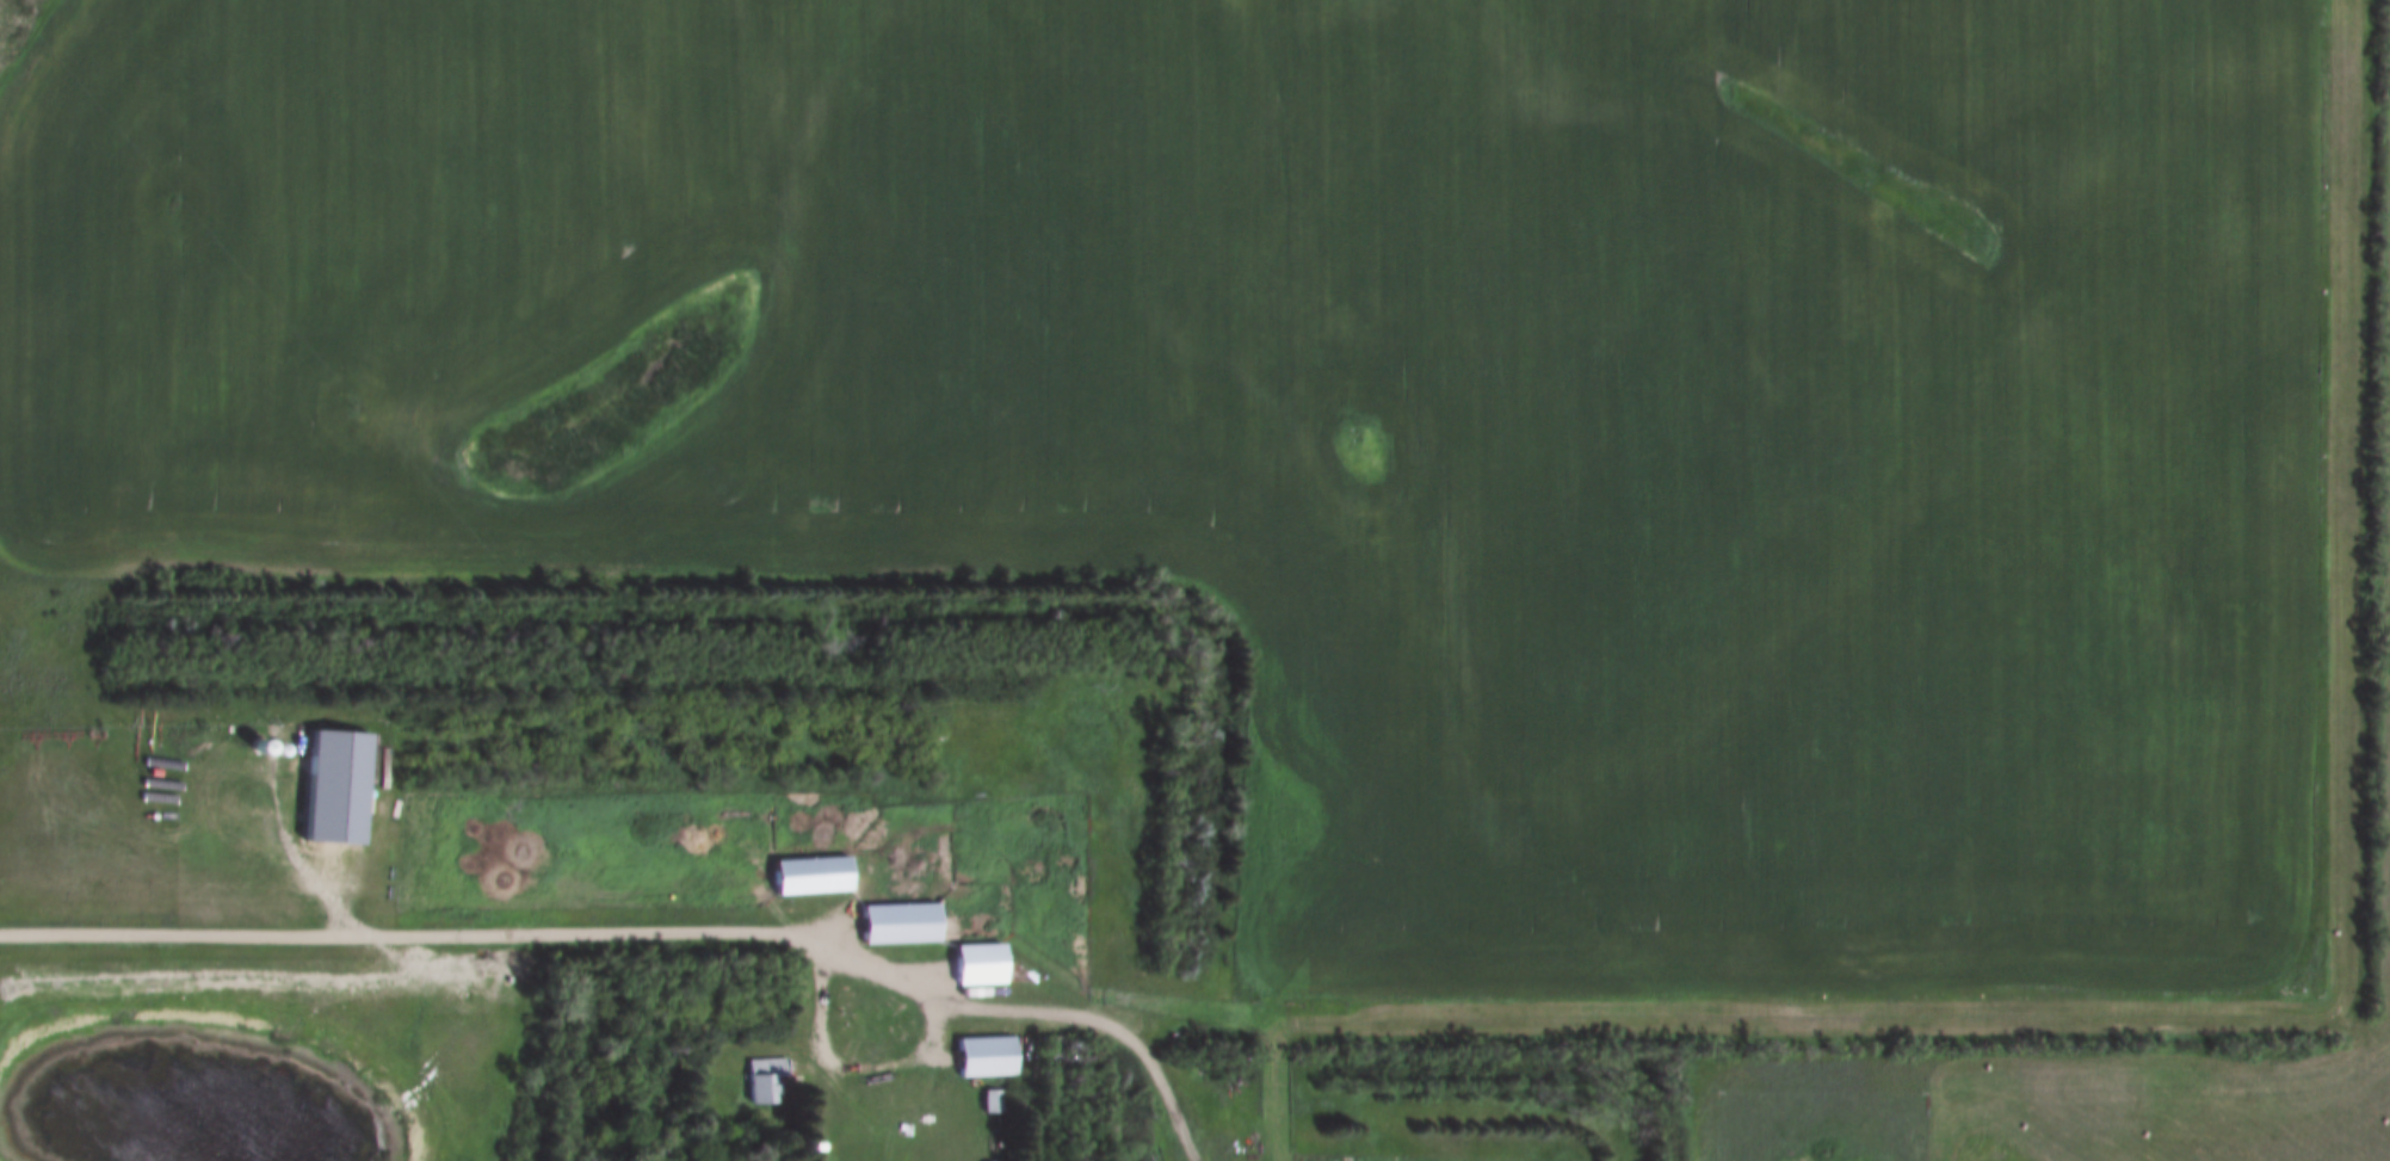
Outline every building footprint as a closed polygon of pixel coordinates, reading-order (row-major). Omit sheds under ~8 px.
[(771,862),(772,896),(848,893),(847,859),(771,862)] [(934,944),(934,906),(858,907),(859,945),(934,944)] [(951,947),(951,986),(1002,986),(1002,947),(951,947)] [(1017,1078),(1017,1039),(955,1040),(956,1079),(1017,1078)] [(780,1107),(780,1061),(747,1061),(747,1107),(780,1107)]
